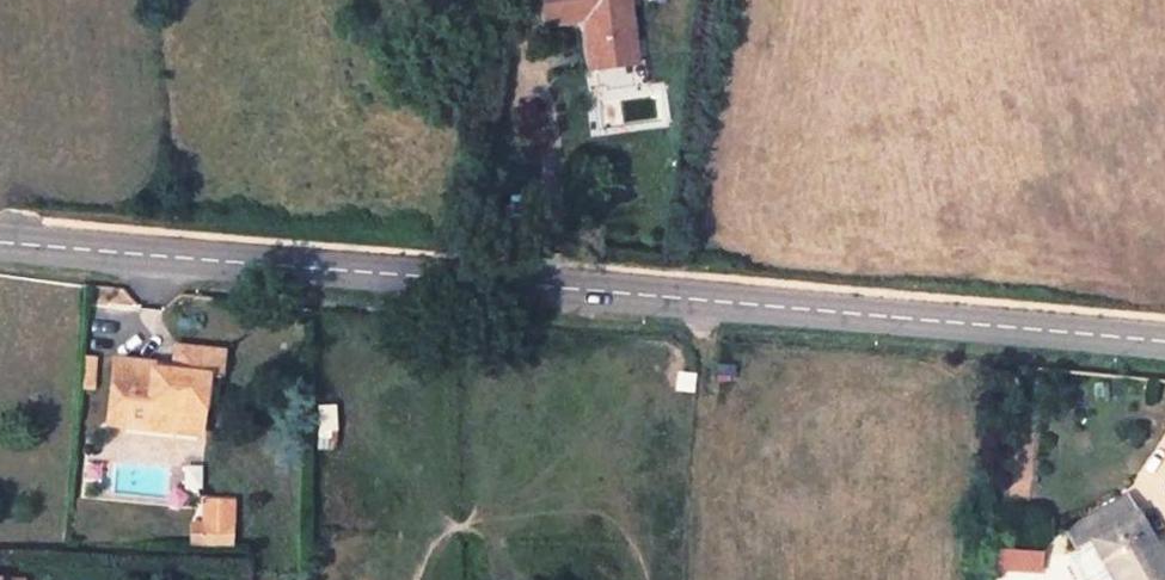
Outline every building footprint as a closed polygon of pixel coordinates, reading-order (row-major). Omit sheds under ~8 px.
[(547,26),(583,20),(589,69),(634,63),(628,11),(621,12),(619,0),(544,0),(547,26)] [(113,359),(109,409),(127,411),(124,427),(172,433),(173,423),(199,426),(201,415),(216,406),(221,353),(175,348),(171,374),(147,370),(148,363),(113,359)] [(95,359),(82,358),(80,388),(92,389),(95,359)] [(108,426),(124,427),(127,411),(109,409),(108,426)] [(198,437),(199,426),(173,423),(172,433),(198,437)] [(1064,531),(1075,549),(1091,540),(1113,579),(1164,579),(1164,566),(1163,563),(1155,566),(1151,560),(1159,555),(1127,497),(1064,531)] [(233,526),(203,525),(203,542),(232,544),(233,526)] [(1163,563),(1159,555),(1151,560),(1155,566),(1163,563)]
